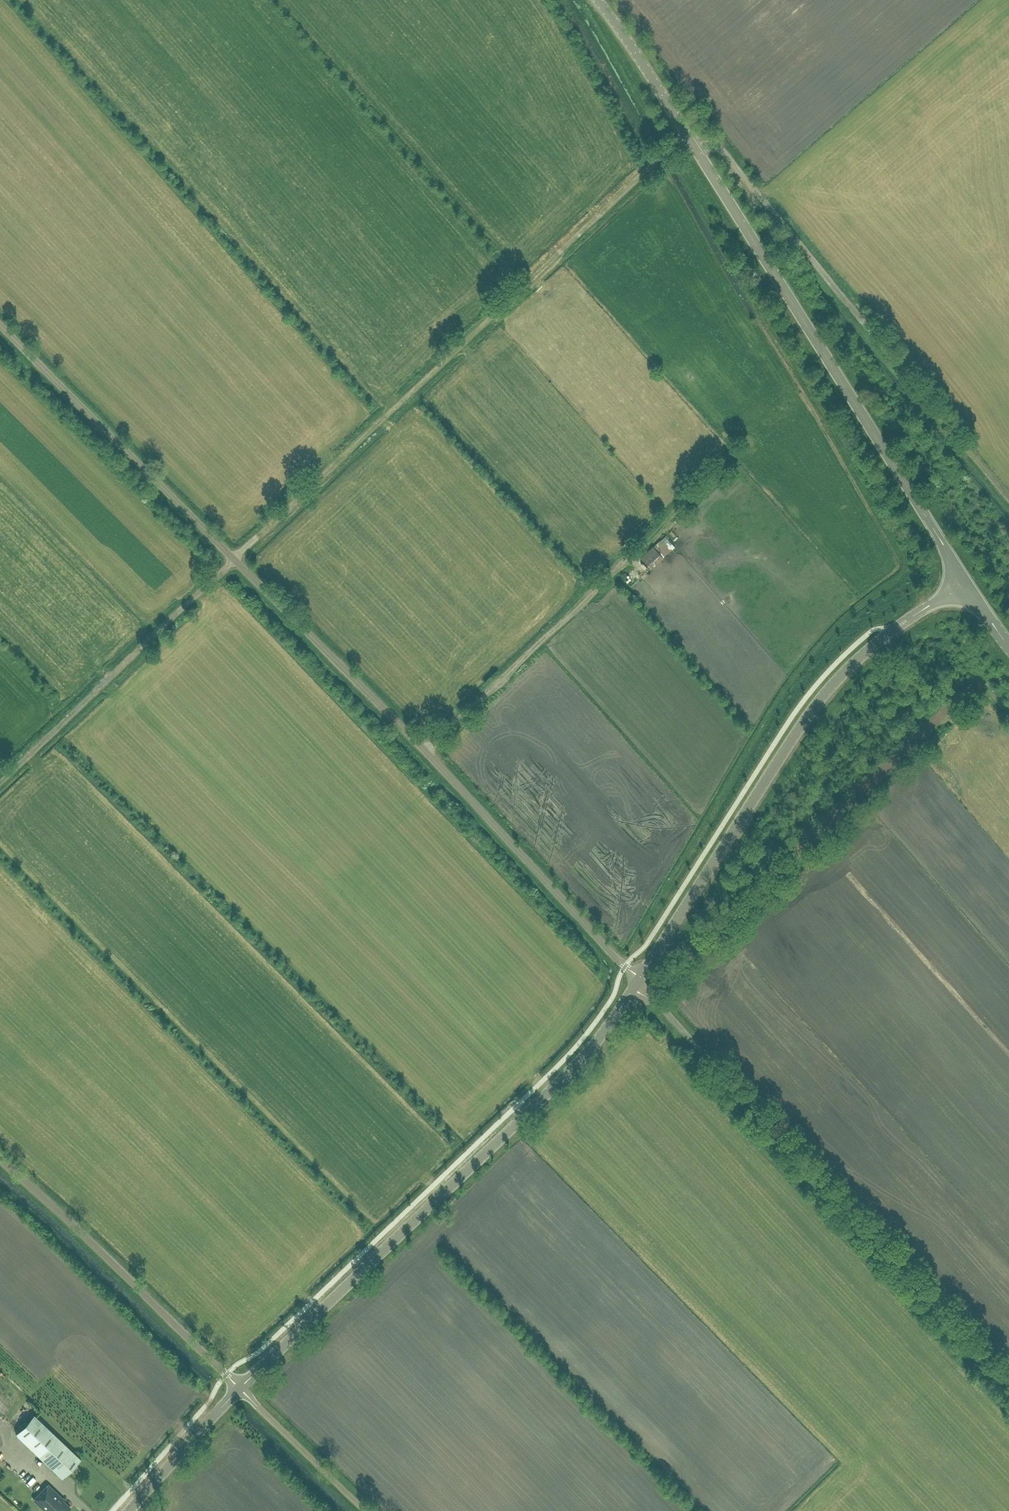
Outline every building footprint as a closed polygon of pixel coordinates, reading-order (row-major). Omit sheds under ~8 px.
[(650,568),(664,561),(659,553),(645,560),(650,568)] [(625,579),(633,587),(642,576),(634,569),(625,579)] [(62,1478),(80,1458),(57,1436),(34,1414),(15,1433),(62,1478)] [(28,1489),(36,1481),(33,1478),(25,1485),(28,1489)] [(70,1507),(59,1496),(60,1495),(48,1484),(33,1499),(45,1510),(46,1510),(47,1510),(66,1510),(70,1507)]
